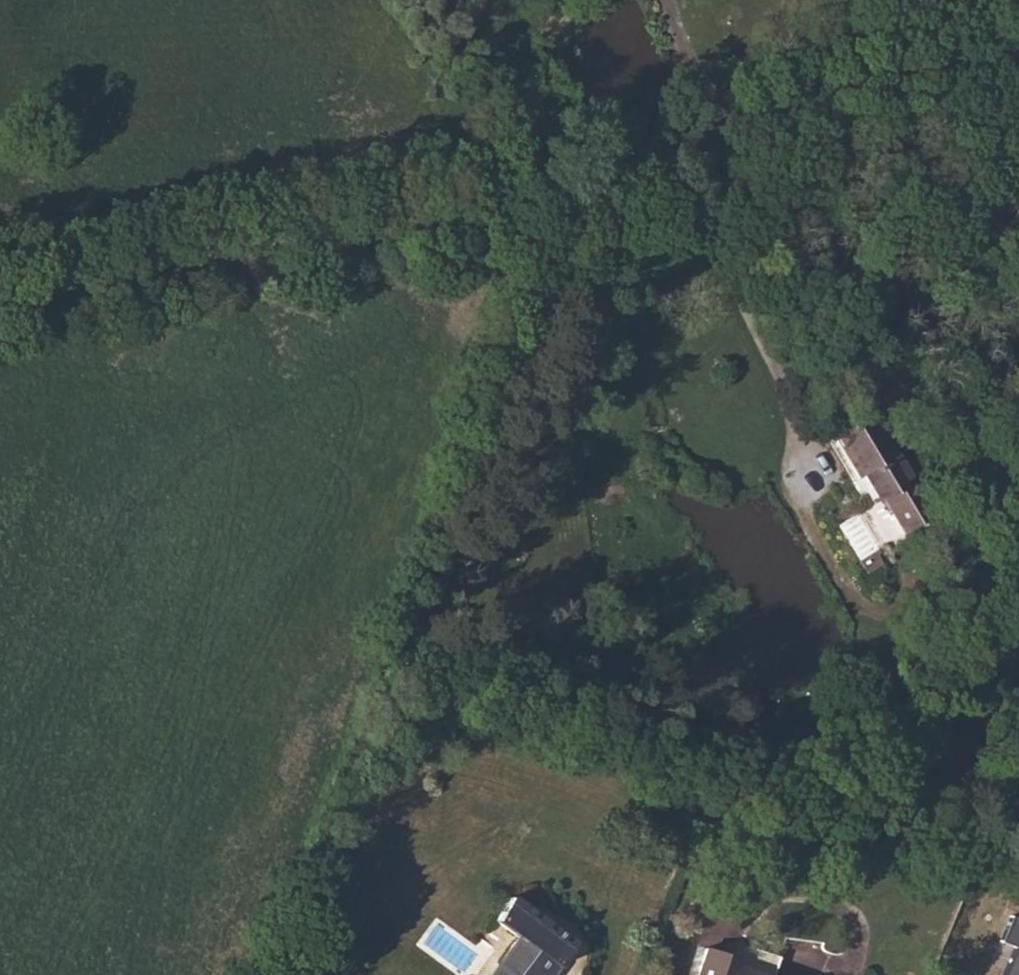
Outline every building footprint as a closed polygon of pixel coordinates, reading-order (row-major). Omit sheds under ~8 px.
[(828,430),(852,472),(856,470),(871,496),(878,493),(901,532),(903,532),(929,517),(868,408),(828,430)] [(518,938),(499,963),(515,974),(552,974),(575,944),(510,897),(493,920),(508,930),(518,938)] [(1013,944),(1001,974),(1018,974),(1018,946),(1013,944)] [(736,966),(738,960),(703,949),(694,974),(765,974),(736,966)] [(499,963),(490,974),(515,974),(499,963)]
